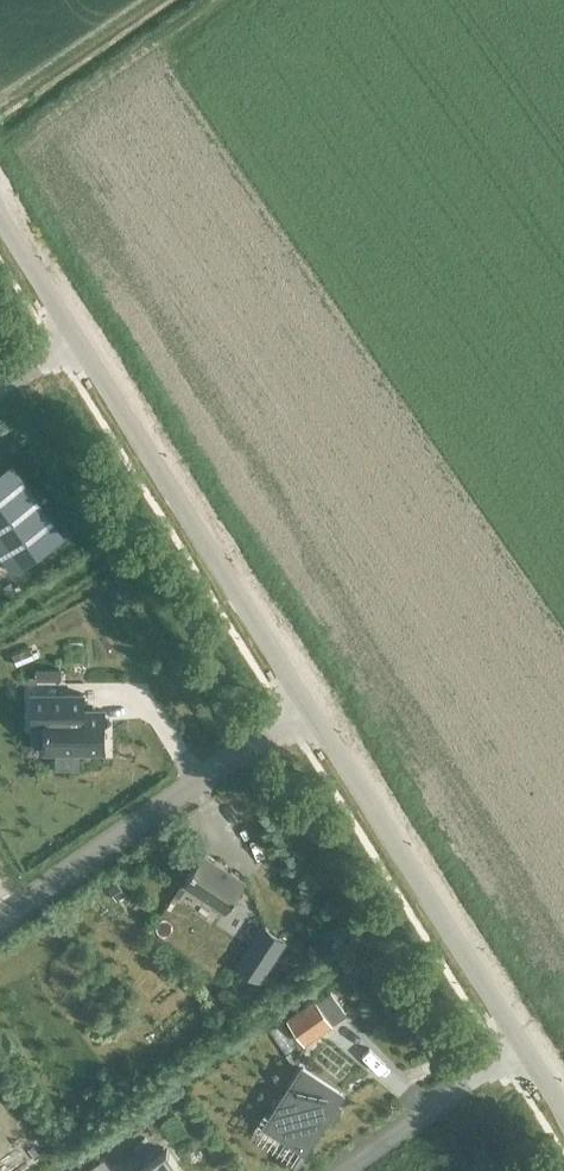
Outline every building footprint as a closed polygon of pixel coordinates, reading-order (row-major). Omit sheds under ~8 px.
[(0,471),(0,552),(14,572),(65,536),(13,462),(0,471)] [(37,670),(37,681),(62,680),(62,669),(37,670)] [(84,693),(33,693),(33,725),(46,725),(46,751),(105,751),(105,710),(84,710),(84,693)] [(204,852),(184,882),(226,910),(246,880),(204,852)] [(117,883),(110,888),(118,899),(125,894),(117,883)] [(182,884),(175,894),(180,897),(186,887),(182,884)] [(266,927),(240,967),(260,980),(286,940),(266,927)] [(316,999),(285,1021),(299,1041),(330,1019),(316,999)] [(343,1093),(303,1067),(266,1125),(306,1151),(343,1093)] [(168,1149),(137,1170),(183,1170),(168,1149)]
